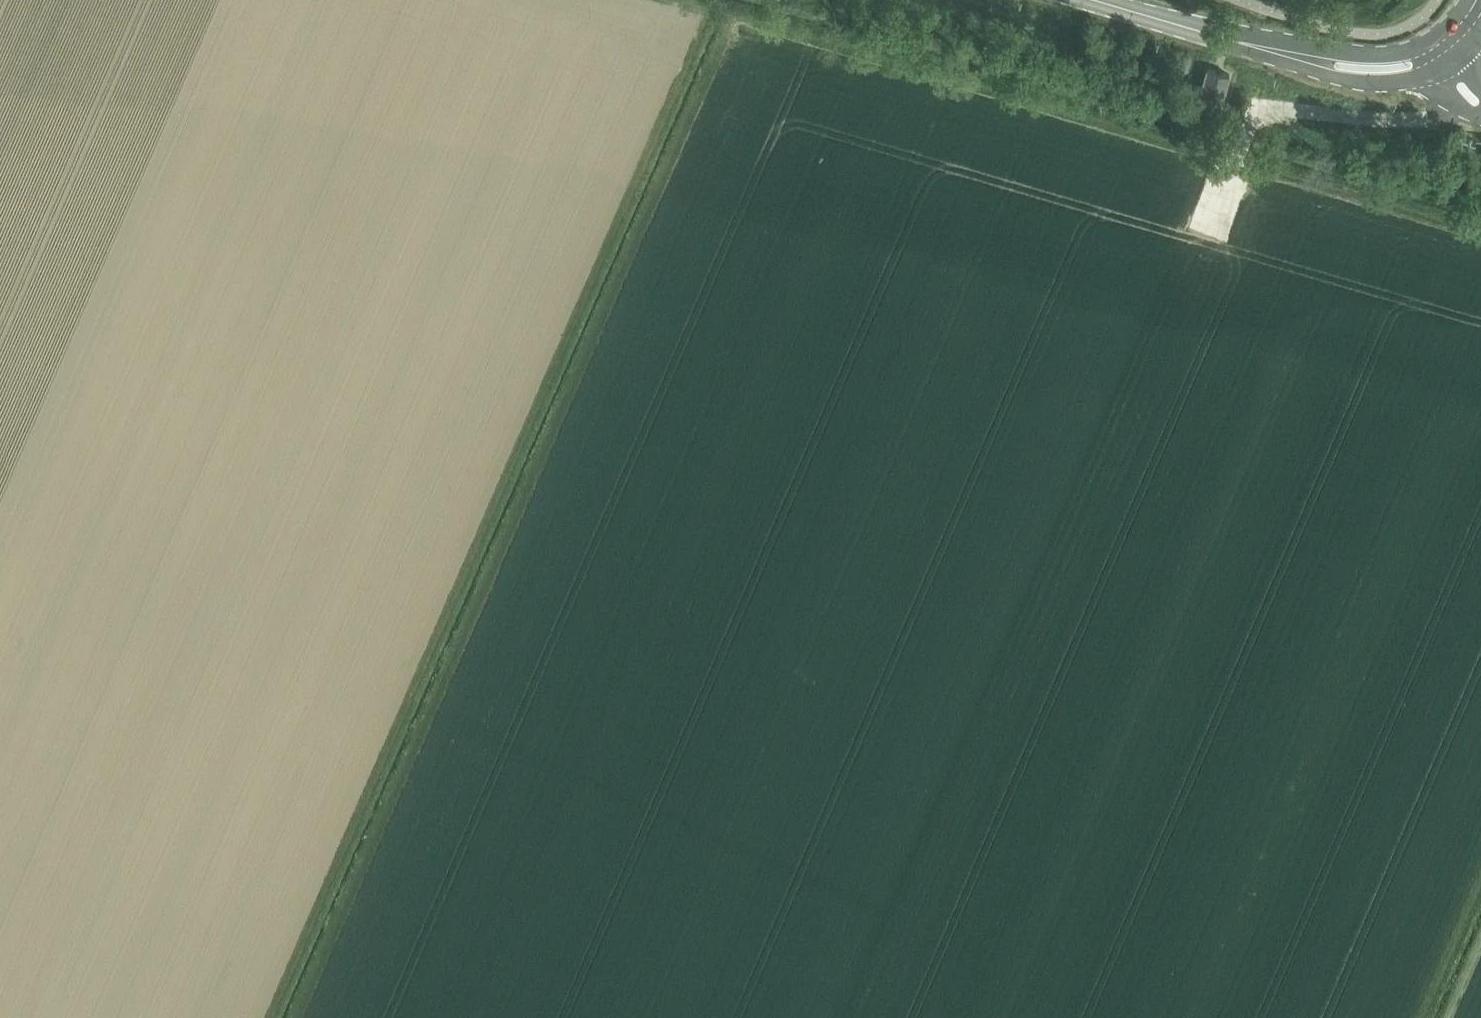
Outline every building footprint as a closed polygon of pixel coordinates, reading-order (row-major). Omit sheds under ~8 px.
[(1200,95),(1223,102),(1231,75),(1208,68),(1200,95)]
